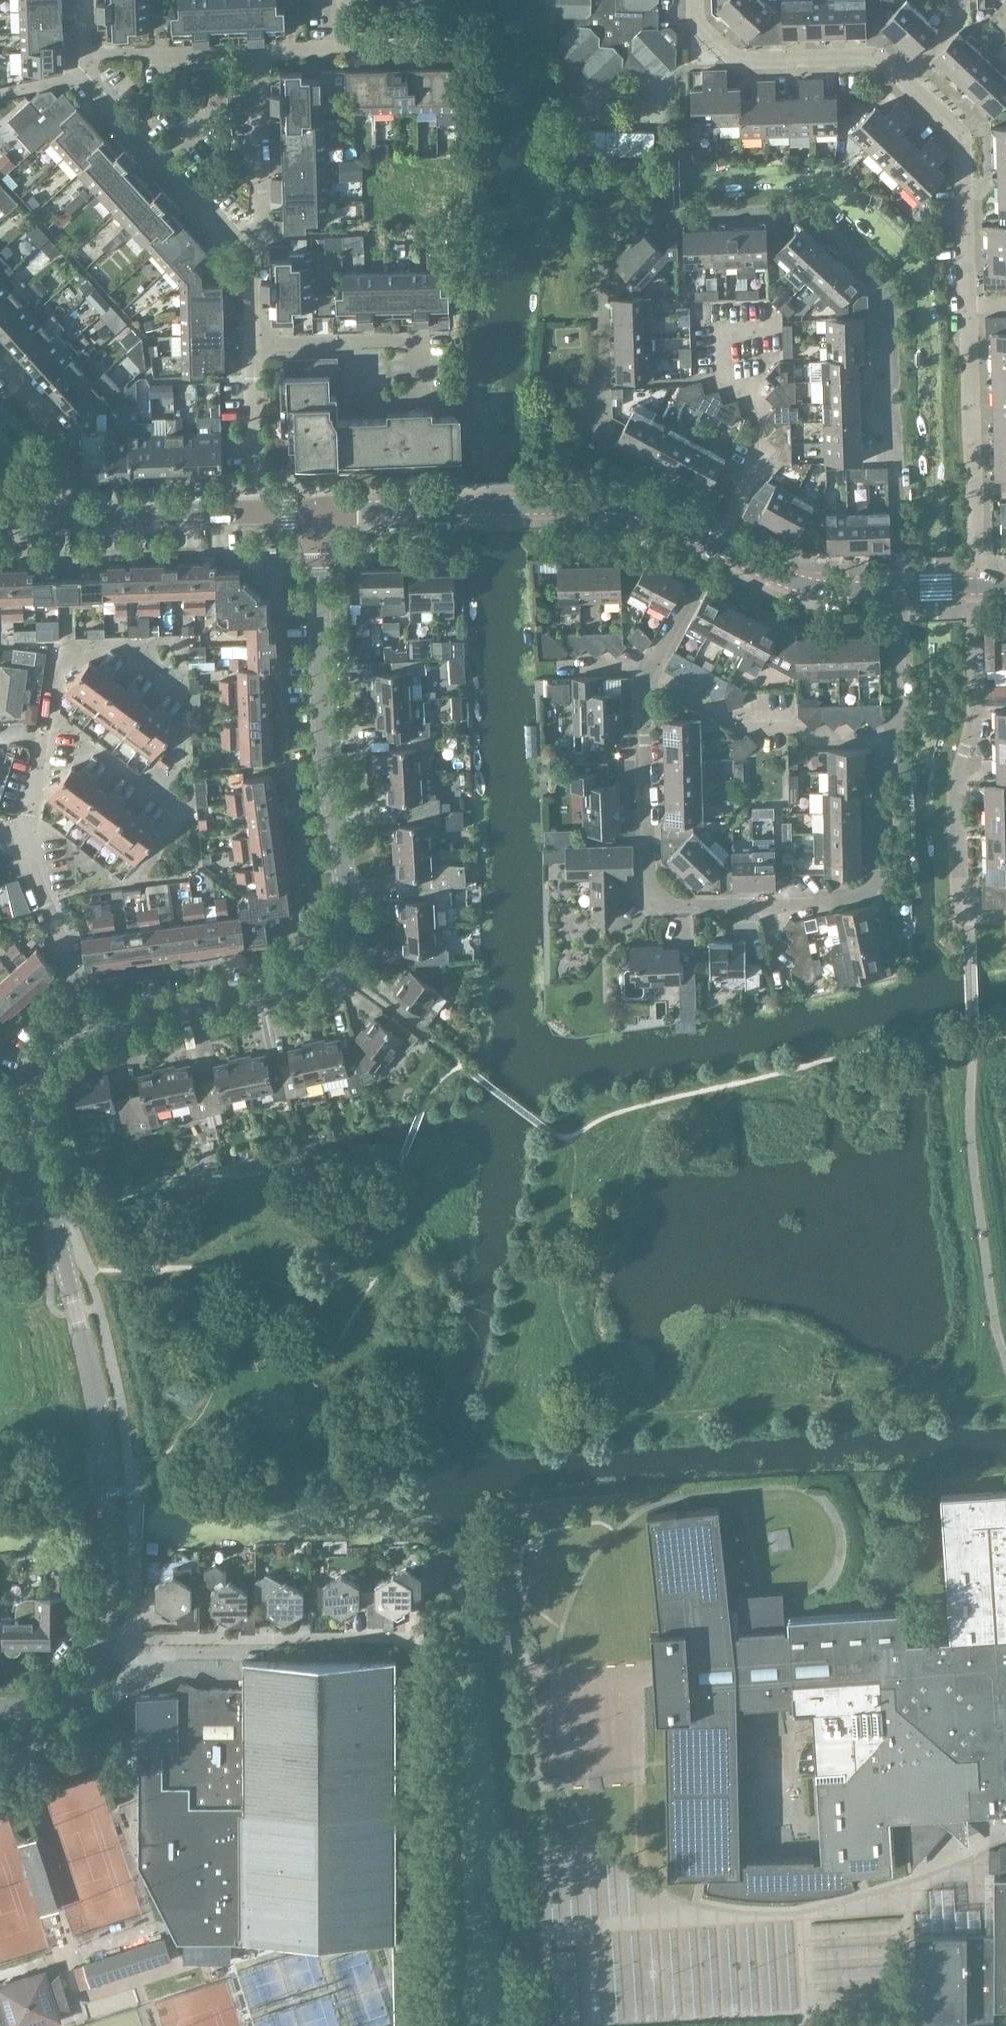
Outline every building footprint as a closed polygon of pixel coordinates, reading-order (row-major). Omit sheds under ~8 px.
[(20,10),(41,10),(41,2),(73,1),(73,0),(20,0),(20,10)] [(106,0),(97,1),(98,17),(107,17),(108,37),(130,36),(130,29),(149,28),(148,14),(149,14),(148,0),(106,0)] [(230,32),(228,0),(179,0),(180,13),(181,35),(194,34),(194,43),(211,42),(210,33),(230,32)] [(285,8),(278,8),(278,0),(228,0),(230,32),(249,32),(250,41),(266,40),(266,31),(286,30),(285,8)] [(554,5),(564,16),(575,16),(575,24),(560,38),(559,48),(569,59),(583,59),(583,68),(593,79),(608,79),(618,70),(623,65),(631,66),(636,70),(646,71),(648,68),(651,71),(666,71),(676,62),(677,47),(674,44),(677,42),(677,32),(672,27),(663,26),(660,29),(658,27),(659,6),(655,2),(657,0),(554,0),(554,5)] [(712,11),(716,15),(723,15),(724,14),(733,23),(754,0),(711,0),(712,11)] [(762,0),(754,0),(733,23),(742,31),(741,32),(741,39),(745,43),(770,42),(770,21),(777,13),(777,10),(773,10),(762,0)] [(770,21),(770,42),(787,42),(792,37),(792,36),(804,35),(803,0),(782,0),(783,10),(777,10),(777,13),(770,21)] [(804,35),(817,35),(817,36),(822,41),(825,41),(824,0),(803,0),(804,35)] [(825,41),(828,41),(833,36),(833,35),(845,34),(844,0),(824,0),(825,41)] [(866,33),(865,9),(865,0),(844,0),(845,34),(858,34),(858,35),(862,40),(866,40),(866,33)] [(865,9),(866,33),(887,32),(888,31),(897,40),(922,13),(908,0),(906,0),(894,12),(889,8),(882,8),(882,0),(865,0),(865,9)] [(999,25),(1005,18),(1005,0),(990,16),(999,25)] [(42,30),(42,23),(63,22),(63,13),(74,12),(73,1),(41,2),(41,10),(20,10),(21,31),(42,30)] [(180,13),(149,14),(148,14),(149,28),(149,36),(181,35),(180,13)] [(937,27),(922,13),(897,40),(906,48),(905,49),(905,56),(908,58),(937,27)] [(63,31),(63,22),(42,23),(42,30),(21,31),(22,51),(43,50),(43,43),(75,42),(74,30),(63,31)] [(967,38),(959,31),(929,62),(932,64),(939,64),(940,63),(949,71),(978,40),(972,34),(967,38)] [(100,51),(116,50),(115,37),(99,39),(100,51)] [(982,44),(978,40),(949,71),(958,80),(957,81),(957,88),(960,90),(989,59),(978,49),(982,44)] [(64,53),(75,53),(75,42),(43,43),(43,50),(22,51),(23,73),(45,72),(45,65),(65,64),(64,53)] [(6,87),(5,68),(14,68),(13,50),(0,51),(0,87),(6,87)] [(409,89),(416,88),(416,109),(437,109),(436,88),(429,88),(429,67),(419,67),(419,56),(408,57),(409,89)] [(436,88),(437,109),(458,108),(458,86),(451,86),(450,66),(449,56),(437,56),(438,67),(429,67),(429,88),(436,88)] [(368,90),(375,90),(376,111),(396,110),(396,89),(388,89),(388,68),(378,68),(378,57),(367,58),(368,90)] [(397,57),(397,68),(388,68),(388,89),(396,89),(396,110),(416,109),(416,88),(409,89),(408,57),(397,57)] [(356,58),(356,69),(346,69),(346,91),(354,91),(354,111),(376,111),(375,90),(368,90),(367,58),(356,58)] [(1004,73),(989,59),(960,90),(962,92),(969,92),(969,91),(979,99),(1004,73)] [(321,70),(322,78),(322,92),(323,92),(346,91),(346,69),(321,70)] [(715,70),(717,125),(717,131),(720,131),(720,124),(740,124),(741,124),(740,99),(740,87),(727,87),(727,69),(715,70)] [(692,125),(713,125),(714,131),(717,131),(717,125),(715,70),(703,70),(704,88),(691,89),(692,125)] [(280,72),(281,92),(272,92),(272,109),(281,109),(282,128),(304,128),(304,121),(324,120),(323,92),(322,92),(322,78),(303,78),(303,71),(280,72)] [(1004,73),(979,99),(988,108),(987,109),(987,116),(990,118),(1005,101),(1005,75),(1004,73)] [(838,133),(836,96),(823,96),(823,78),(811,79),(813,140),(816,140),(816,133),(838,133)] [(800,97),(788,98),(789,134),(810,134),(810,140),(813,140),(811,79),(800,79),(800,97)] [(765,142),(765,135),(763,80),(752,81),(752,99),(740,99),(741,124),(740,124),(741,136),(761,135),(762,142),(765,142)] [(768,135),(789,134),(788,98),(775,98),(775,80),(763,80),(765,135),(765,142),(768,142),(768,135)] [(52,90),(38,93),(8,120),(20,132),(17,134),(33,151),(48,137),(52,141),(67,127),(62,122),(78,108),(63,92),(58,97),(52,90)] [(246,109),(246,92),(229,93),(229,110),(246,109)] [(875,106),(849,133),(865,148),(861,152),(863,154),(905,111),(897,103),(884,115),(875,106)] [(62,122),(67,127),(52,141),(65,156),(81,142),(76,137),(100,115),(92,107),(84,115),(78,108),(62,122)] [(914,119),(905,111),(863,154),(865,156),(869,152),(884,167),(910,140),(901,132),(914,119)] [(95,157),(90,152),(105,138),(99,131),(107,124),(100,115),(76,137),(81,142),(65,156),(79,171),(95,157)] [(304,121),(304,128),(282,128),(282,137),(271,137),(271,149),(304,148),(304,141),(324,140),(324,120),(304,121)] [(991,127),(991,130),(996,135),(997,135),(998,151),(1005,151),(1005,126),(991,127)] [(570,128),(569,152),(653,155),(654,131),(570,128)] [(919,149),(910,140),(884,167),(899,181),(895,186),(897,188),(940,144),(931,136),(919,149)] [(132,199),(127,193),(143,179),(130,164),(136,158),(125,146),(118,152),(105,138),(90,152),(95,157),(79,171),(116,212),(132,199)] [(282,160),(283,169),(305,169),(305,161),(325,161),(324,140),(304,141),(304,148),(271,149),(271,160),(282,160)] [(940,144),(897,188),(899,190),(904,186),(919,201),(945,174),(936,165),(948,153),(940,144)] [(998,151),(998,167),(997,167),(992,172),(992,175),(1005,175),(1005,151),(998,151)] [(40,187),(24,205),(32,212),(73,168),(60,156),(35,183),(40,187)] [(305,161),(305,169),(283,169),(283,178),(272,178),(272,190),(305,189),(305,182),(325,181),(325,161),(305,161)] [(999,199),(1005,199),(1005,175),(992,175),(992,178),(997,183),(999,183),(999,199)] [(116,212),(130,227),(154,253),(169,239),(164,234),(180,219),(167,205),(173,199),(162,187),(156,193),(143,179),(127,193),(132,199),(116,212)] [(325,181),(305,182),(305,189),(272,190),(272,201),(283,201),(284,210),(306,209),(306,202),(326,202),(325,181)] [(84,189),(74,198),(80,204),(90,196),(84,189)] [(71,213),(80,204),(74,198),(65,206),(71,213)] [(999,199),(1000,215),(986,216),(982,221),(982,224),(1005,223),(1005,199),(999,199)] [(284,210),(284,219),(273,219),(273,231),(284,231),(307,231),(306,224),(326,223),(326,202),(306,202),(306,209),(284,210)] [(183,254),(178,249),(202,227),(194,219),(186,226),(180,219),(164,234),(169,239),(154,253),(167,268),(183,254)] [(758,225),(758,227),(745,227),(747,276),(756,276),(756,263),(768,263),(767,252),(767,241),(766,220),(762,220),(758,225)] [(777,252),(792,266),(817,239),(797,221),(795,224),(795,230),(796,231),(787,241),(786,240),(767,241),(767,252),(777,252)] [(706,265),(726,264),(725,222),(721,222),(717,227),(717,228),(705,228),(706,265)] [(737,277),(747,276),(745,227),(733,227),(733,226),(728,222),(725,222),(726,264),(737,264),(737,277)] [(692,228),(687,223),(683,223),(685,266),(706,265),(705,228),(692,229),(692,228)] [(989,248),(1005,247),(1005,223),(982,224),(982,227),(987,232),(988,232),(989,248)] [(678,255),(678,244),(677,228),(649,229),(646,226),(628,246),(654,271),(669,255),(678,255)] [(209,235),(202,227),(178,249),(183,254),(167,268),(181,284),(198,269),(194,264),(208,250),(201,243),(209,235)] [(127,236),(121,230),(112,238),(118,245),(127,236)] [(326,250),(334,249),(334,236),(326,236),(326,250)] [(343,249),(343,236),(334,236),(334,249),(343,249)] [(108,253),(118,245),(112,238),(102,247),(108,253)] [(807,280),(836,249),(834,247),(827,247),(826,248),(817,239),(792,266),(785,274),(800,288),(807,280)] [(271,258),(292,258),(292,250),(292,245),(271,245),(271,258)] [(640,286),(654,271),(628,246),(609,266),(612,268),(619,268),(619,267),(629,276),(629,277),(629,296),(640,296),(640,286)] [(988,264),(983,268),(984,288),(1005,287),(1005,247),(989,248),(989,264),(988,264)] [(807,280),(822,294),(847,267),(838,259),(839,258),(838,251),(836,249),(807,280)] [(292,258),(271,258),(270,258),(271,278),(262,279),(263,305),(272,305),(272,315),(273,315),(283,315),(294,315),(294,308),(313,307),(313,293),(314,293),(313,250),(292,250),(292,258)] [(866,286),(862,282),(847,267),(822,294),(815,302),(822,309),(829,301),(837,308),(838,318),(848,317),(848,299),(847,298),(856,288),(857,289),(864,289),(866,286)] [(202,292),(202,284),(203,284),(203,274),(198,269),(181,284),(182,293),(202,292)] [(443,290),(442,271),(428,271),(385,272),(385,291),(393,291),(394,313),(413,312),(413,322),(439,321),(439,312),(450,312),(450,290),(443,290)] [(375,313),(394,313),(393,291),(385,291),(385,272),(344,272),(344,292),(338,292),(338,314),(358,314),(358,323),(375,323),(375,313)] [(29,286),(23,280),(12,290),(2,280),(0,282),(0,313),(29,286)] [(235,305),(235,294),(224,294),(223,284),(203,284),(202,284),(202,292),(182,293),(182,313),(203,313),(203,306),(235,305)] [(33,314),(23,303),(35,293),(29,286),(0,313),(0,332),(6,339),(33,314)] [(748,298),(747,289),(736,290),(736,298),(748,298)] [(759,289),(747,289),(748,298),(759,298),(759,289)] [(717,290),(707,291),(707,299),(717,299),(717,290)] [(88,291),(62,315),(84,338),(110,314),(88,291)] [(707,299),(707,291),(695,291),(696,300),(707,299)] [(313,293),(313,307),(313,315),(338,314),(338,292),(314,293),(313,293)] [(651,295),(640,296),(629,296),(608,297),(608,301),(613,305),(615,305),(615,318),(652,316),(651,295)] [(772,301),(779,309),(786,302),(778,295),(772,301)] [(794,310),(786,302),(779,309),(788,317),(794,310)] [(203,306),(203,313),(182,313),(183,334),(204,333),(203,326),(224,325),(224,316),(235,316),(235,305),(203,306)] [(689,307),(678,307),(678,316),(690,315),(689,307)] [(6,339),(21,356),(59,320),(54,314),(42,324),(33,314),(6,339)] [(284,325),(283,315),(273,315),(273,325),(284,325)] [(294,315),(283,315),(284,325),(294,325),(294,315)] [(690,315),(678,316),(679,325),(690,325),(690,315)] [(652,337),(652,316),(615,318),(616,330),(614,330),(610,335),(610,338),(652,337)] [(985,317),(985,336),(990,340),(992,340),(992,356),(1005,356),(1005,316),(985,317)] [(821,339),(828,339),(864,338),(863,325),(865,325),(869,320),(869,317),(848,317),(838,318),(827,318),(827,334),(821,334),(821,339)] [(36,373),(63,348),(54,337),(65,327),(59,320),(21,356),(36,373)] [(203,326),(204,333),(183,334),(183,354),(204,354),(204,346),(236,346),(236,334),(225,335),(224,325),(203,326)] [(782,325),(783,341),(791,341),(791,325),(782,325)] [(122,338),(130,347),(140,337),(132,329),(122,338)] [(652,337),(610,338),(610,341),(615,346),(616,346),(616,358),(653,357),(665,357),(665,349),(653,349),(652,337)] [(819,346),(820,346),(828,346),(828,359),(871,358),(871,355),(866,350),(865,351),(864,338),(828,339),(821,339),(819,339),(819,346)] [(792,357),(791,341),(783,341),(783,357),(792,357)] [(204,354),(183,354),(184,376),(206,375),(206,368),(226,367),(225,357),(236,357),(236,346),(204,346),(204,354)] [(73,358),(63,348),(36,373),(52,390),(90,354),(84,348),(73,358)] [(691,356),(691,348),(673,348),(673,357),(680,357),(691,356)] [(84,371),(96,361),(90,354),(52,390),(67,407),(94,382),(84,371)] [(692,365),(691,356),(680,357),(680,366),(692,365)] [(987,381),(1005,380),(1005,356),(992,356),(993,373),(991,373),(987,377),(987,381)] [(654,378),(653,357),(616,358),(617,371),(616,371),(611,376),(611,380),(654,378)] [(388,410),(388,417),(338,419),(338,394),(331,394),(330,375),(337,374),(336,358),(286,359),(286,375),(281,375),(283,434),(289,434),(290,447),(297,446),(297,463),(338,462),(339,468),(439,465),(439,458),(456,458),(455,415),(433,416),(433,409),(388,410)] [(828,359),(822,359),(823,380),(859,379),(859,366),(866,366),(871,361),(871,358),(828,359)] [(765,376),(776,386),(780,381),(789,381),(789,360),(779,361),(765,376)] [(860,391),(859,379),(823,380),(823,401),(866,399),(866,396),(861,391),(860,391)] [(987,381),(987,384),(992,388),(993,388),(994,404),(1005,404),(1005,380),(987,381)] [(701,381),(681,387),(677,395),(695,405),(700,397),(705,395),(705,394),(701,381)] [(777,407),(781,402),(790,402),(789,381),(780,381),(776,386),(766,396),(776,406),(777,407)] [(67,407),(82,423),(107,402),(110,400),(121,389),(115,382),(103,392),(94,382),(67,407)] [(147,384),(147,394),(164,393),(164,383),(147,384)] [(623,397),(623,387),(611,388),(612,397),(623,397)] [(723,405),(723,404),(719,390),(705,394),(705,395),(700,397),(695,405),(713,414),(718,406),(723,405)] [(866,402),(866,399),(823,401),(824,421),(861,420),(860,407),(862,407),(866,402)] [(741,414),(737,400),(723,404),(723,405),(718,406),(713,414),(732,424),(736,416),(741,414)] [(657,411),(638,401),(617,441),(628,447),(628,448),(630,454),(632,456),(653,418),(657,411)] [(108,424),(107,402),(82,423),(84,476),(109,476),(108,424)] [(790,406),(790,402),(781,402),(777,407),(776,406),(767,417),(777,427),(781,422),(790,422),(799,422),(798,406),(790,406)] [(988,429),(1005,428),(1005,404),(994,404),(994,420),(993,420),(988,425),(988,429)] [(129,419),(130,439),(132,471),(154,470),(153,434),(139,434),(138,419),(134,419),(133,408),(129,408),(129,419)] [(200,469),(223,468),(221,416),(198,417),(198,432),(200,469)] [(167,433),(153,434),(154,470),(177,469),(175,417),(166,418),(167,433)] [(177,469),(200,469),(198,432),(184,433),(184,417),(175,417),(177,469)] [(642,454),(653,460),(671,428),(653,418),(632,456),(635,457),(642,456),(642,454)] [(824,421),(825,441),(867,440),(867,437),(862,432),(861,432),(861,420),(824,421)] [(791,442),(790,422),(781,422),(777,427),(767,437),(778,447),(782,443),(791,442)] [(108,424),(109,476),(132,475),(132,471),(130,439),(116,439),(116,424),(108,424)] [(664,466),(664,467),(665,474),(668,475),(689,438),(671,428),(653,460),(664,466)] [(989,432),(993,436),(995,436),(995,452),(1005,452),(1005,428),(988,429),(989,432)] [(678,474),(689,480),(707,447),(689,438),(668,475),(671,477),(677,475),(678,474)] [(868,443),(867,440),(825,441),(825,462),(862,461),(862,448),(863,448),(868,443)] [(768,457),(779,468),(782,464),(792,463),(791,442),(782,443),(778,447),(768,457)] [(718,502),(730,481),(716,474),(725,457),(707,447),(689,480),(700,486),(699,487),(701,493),(718,502)] [(995,452),(996,468),(994,468),(990,473),(990,477),(1005,477),(1005,452),(995,452)] [(766,521),(777,527),(795,495),(812,463),(792,463),(782,464),(779,468),(776,471),(755,494),(754,494),(743,515),(760,524),(766,522),(766,521)] [(866,467),(851,468),(851,477),(867,477),(866,467)] [(887,467),(866,467),(867,477),(867,483),(888,482),(887,467)] [(813,505),(795,495),(777,527),(788,533),(788,534),(790,541),(809,551),(815,527),(819,509),(813,506),(813,505)] [(857,513),(848,513),(849,556),(852,556),(857,551),(857,550),(869,549),(868,513),(868,500),(857,500),(857,513)] [(809,551),(828,551),(841,550),(841,551),(846,556),(849,556),(848,513),(827,514),(826,509),(819,509),(815,527),(809,551)] [(889,512),(868,513),(869,549),(882,549),(882,550),(887,555),(890,555),(889,512)] [(622,600),(621,592),(621,561),(620,557),(617,557),(612,562),(612,564),(599,564),(601,601),(622,600)] [(641,560),(621,561),(621,592),(630,592),(649,602),(666,570),(643,557),(641,560)] [(558,565),(559,602),(559,608),(568,611),(581,611),(580,601),(579,558),(576,559),(571,563),(571,565),(558,565)] [(582,558),(579,558),(580,601),(601,601),(599,564),(587,564),(587,563),(582,558)] [(207,593),(218,593),(218,570),(218,565),(211,565),(211,562),(194,563),(196,612),(207,612),(207,593)] [(186,613),(196,612),(194,563),(178,563),(178,566),(172,566),(173,594),(185,594),(186,613)] [(140,614),(151,614),(149,564),(132,565),(132,568),(127,568),(128,596),(139,595),(140,614)] [(162,614),(161,595),(173,594),(172,566),(166,566),(166,564),(149,564),(151,614),(162,614)] [(128,596),(127,568),(127,565),(109,566),(109,568),(103,569),(104,597),(116,596),(117,615),(128,615),(128,596)] [(92,597),(104,597),(103,569),(97,569),(97,566),(80,567),(81,582),(81,605),(93,605),(92,597)] [(41,571),(35,571),(36,599),(48,599),(48,606),(60,606),(59,583),(58,567),(41,568),(41,571)] [(24,600),(36,599),(35,571),(29,571),(29,568),(12,569),(14,619),(24,619),(24,600)] [(14,619),(12,569),(0,569),(0,600),(2,600),(3,619),(14,619)] [(247,586),(246,570),(241,570),(241,569),(218,570),(218,593),(219,622),(230,622),(271,620),(270,597),(247,598),(241,593),(241,586),(247,586)] [(382,569),(359,570),(360,604),(361,613),(357,613),(357,634),(369,634),(369,617),(383,617),(383,603),(382,569)] [(404,569),(382,569),(383,603),(395,603),(395,613),(405,612),(404,602),(404,569)] [(677,576),(666,570),(649,602),(668,612),(688,574),(684,573),(678,575),(677,576)] [(420,607),(433,607),(432,573),(410,574),(411,607),(411,617),(421,617),(420,607)] [(433,607),(445,607),(445,616),(455,616),(454,606),(454,599),(465,599),(465,573),(432,573),(433,607)] [(81,605),(81,582),(59,583),(60,606),(75,605),(81,605)] [(689,623),(707,633),(725,601),(714,595),(714,594),(712,588),(709,586),(689,623)] [(707,633),(725,643),(746,605),(743,604),(736,606),(736,607),(725,601),(707,633)] [(743,653),(761,620),(750,614),(750,613),(748,607),(746,605),(725,643),(743,653)] [(249,632),(250,644),(278,643),(277,637),(280,637),(280,620),(271,620),(230,622),(231,632),(249,632)] [(752,657),(762,663),(771,646),(797,660),(796,631),(782,625),(779,623),(772,625),(772,626),(761,620),(743,653),(738,664),(744,667),(748,666),(752,657)] [(985,625),(986,666),(1005,665),(1005,625),(985,625)] [(628,637),(642,651),(653,640),(638,626),(628,637)] [(105,637),(105,628),(88,629),(88,638),(105,637)] [(875,629),(871,634),(871,635),(858,635),(859,672),(880,671),(879,629),(875,629)] [(37,631),(37,639),(52,639),(52,630),(37,631)] [(828,673),(839,673),(837,630),(834,630),(830,635),(830,636),(817,637),(818,673),(819,673),(819,680),(829,679),(828,673)] [(841,630),(837,630),(839,673),(859,672),(858,635),(845,636),(845,634),(841,630)] [(800,631),(796,631),(797,660),(797,674),(807,674),(808,677),(811,680),(819,680),(819,673),(818,673),(817,637),(805,637),(805,636),(800,631)] [(627,645),(623,642),(623,632),(602,633),(602,642),(606,646),(616,656),(627,645)] [(581,643),(581,633),(560,634),(561,643),(576,657),(586,647),(581,643)] [(606,646),(602,642),(602,633),(581,633),(581,643),(586,647),(596,657),(606,646)] [(428,640),(407,641),(407,655),(429,655),(428,640)] [(430,640),(430,654),(449,654),(449,641),(430,640)] [(278,649),(278,643),(250,644),(250,656),(231,656),(232,668),(240,667),(268,667),(281,666),(281,649),(278,649)] [(15,649),(13,660),(35,664),(37,652),(15,649)] [(67,691),(153,757),(154,757),(177,726),(169,720),(182,703),(169,693),(156,710),(148,704),(140,698),(154,681),(140,671),(127,688),(112,677),(125,659),(112,649),(98,666),(90,660),(67,691)] [(688,669),(693,661),(674,651),(670,659),(676,679),(690,675),(688,669)] [(373,690),(374,700),(412,698),(411,683),(421,683),(420,672),(427,672),(426,659),(392,661),(393,673),(375,674),(376,689),(373,690)] [(711,671),(693,661),(688,669),(690,675),(694,689),(708,685),(708,684),(706,679),(711,671)] [(22,715),(28,668),(0,664),(0,712),(22,715)] [(221,679),(222,690),(271,689),(271,672),(268,672),(268,667),(240,667),(240,679),(221,679)] [(712,698),(726,694),(724,689),(728,680),(711,671),(706,679),(708,684),(708,685),(712,698)] [(603,693),(603,676),(573,677),(573,695),(572,695),(573,732),(602,732),(602,737),(622,736),(621,692),(603,693)] [(730,708),(744,704),(742,699),(747,691),(728,680),(724,689),(726,694),(730,708)] [(801,698),(815,697),(815,684),(800,684),(801,698)] [(272,706),(271,689),(222,690),(222,701),(241,700),(241,712),(269,712),(269,706),(272,706)] [(1005,704),(1005,694),(986,695),(987,704),(1005,704)] [(455,716),(456,697),(440,696),(439,715),(455,716)] [(423,697),(412,698),(374,700),(375,710),(377,710),(379,738),(397,737),(430,735),(430,722),(424,722),(423,697)] [(664,732),(663,732),(659,737),(659,740),(701,739),(701,718),(688,718),(688,707),(669,697),(664,707),(664,732)] [(875,728),(885,717),(881,713),(881,703),(860,704),(860,713),(865,717),(864,718),(875,728)] [(865,717),(860,713),(860,704),(840,705),(840,714),(844,718),(855,728),(864,718),(865,717)] [(819,715),(819,705),(798,706),(799,715),(814,729),(823,719),(824,719),(819,715)] [(819,705),(819,715),(824,719),(823,719),(834,729),(844,718),(840,714),(840,705),(819,705)] [(990,735),(1005,735),(1005,710),(995,710),(996,727),(995,727),(990,732),(990,735)] [(223,725),(223,736),(273,734),(272,718),(269,718),(269,712),(241,712),(242,724),(223,725)] [(273,751),(273,734),(223,736),(223,747),(242,746),(243,759),(271,758),(271,751),(273,751)] [(747,734),(743,738),(733,738),(734,759),(744,759),(757,744),(747,734)] [(384,765),(384,775),(423,773),(421,749),(431,748),(430,735),(397,737),(397,749),(385,749),(386,765),(384,765)] [(990,735),(990,738),(995,743),(996,743),(997,759),(1005,759),(1005,735),(990,735)] [(665,748),(665,760),(702,759),(701,739),(659,740),(659,743),(664,748),(665,748)] [(865,757),(866,757),(871,752),(871,749),(828,749),(829,771),(865,770),(865,757)] [(798,767),(797,751),(788,751),(789,767),(798,767)] [(172,759),(164,753),(158,761),(166,767),(172,759)] [(99,757),(99,758),(94,754),(81,772),(72,766),(49,796),(136,862),(159,832),(151,825),(165,808),(160,804),(160,803),(157,800),(156,801),(151,798),(138,815),(123,804),(136,786),(131,783),(132,782),(128,779),(127,780),(123,776),(109,794),(94,782),(107,764),(102,761),(103,760),(101,758),(99,757)] [(666,773),(664,773),(660,778),(660,781),(702,780),(702,759),(665,760),(666,773)] [(979,783),(1005,783),(1005,759),(997,759),(997,775),(984,775),(979,780),(979,783)] [(573,762),(574,773),(570,773),(571,790),(582,790),(584,833),(622,832),(620,784),(609,784),(608,761),(573,762)] [(733,763),(734,779),(743,778),(743,763),(733,763)] [(829,771),(829,790),(872,790),(872,787),(867,782),(865,782),(865,770),(829,771)] [(406,800),(407,812),(441,810),(440,797),(424,798),(423,773),(384,775),(385,786),(387,786),(388,801),(406,800)] [(278,797),(276,780),(273,781),(272,774),(244,778),(246,790),(227,793),(229,804),(278,797)] [(798,791),(798,775),(789,775),(789,791),(798,791)] [(735,795),(744,795),(743,778),(734,779),(735,795)] [(666,789),(666,801),(703,800),(702,780),(660,781),(660,784),(665,789),(666,789)] [(979,783),(979,787),(984,791),(986,791),(986,807),(1005,807),(1005,783),(979,783)] [(860,811),(860,798),(867,798),(872,793),(872,790),(829,790),(823,791),(823,812),(860,811)] [(799,802),(798,791),(789,791),(790,803),(799,802)] [(280,813),(278,797),(229,804),(230,814),(249,812),(251,824),(278,820),(278,814),(280,813)] [(661,818),(661,822),(693,821),(704,821),(703,800),(666,801),(667,814),(665,814),(661,818)] [(752,807),(753,818),(774,818),(774,807),(752,807)] [(981,831),(1005,831),(1005,807),(986,807),(986,823),(985,823),(980,828),(981,831)] [(394,841),(395,851),(433,848),(432,833),(435,833),(439,829),(464,828),(462,809),(441,810),(407,812),(408,824),(396,825),(397,840),(394,841)] [(860,823),(860,811),(823,812),(824,832),(867,831),(866,828),(862,823),(860,823)] [(235,849),(284,842),(282,825),(279,826),(278,820),(251,824),(252,836),(233,838),(235,849)] [(667,864),(673,864),(674,863),(683,872),(708,845),(694,831),(693,821),(661,822),(662,859),(667,864)] [(782,822),(782,833),(791,833),(791,822),(782,822)] [(867,834),(867,831),(824,832),(824,852),(861,852),(861,840),(862,840),(867,834)] [(987,855),(1005,855),(1005,831),(981,831),(981,834),(986,839),(987,839),(987,855)] [(791,833),(782,833),(782,845),(792,844),(791,833)] [(752,837),(753,849),(754,891),(775,891),(774,848),(763,848),(763,837),(752,837)] [(287,859),(284,842),(235,849),(236,860),(255,857),(257,868),(285,864),(284,859),(287,859)] [(617,877),(625,870),(633,869),(632,844),(567,846),(568,871),(577,879),(584,871),(592,877),(593,910),(606,922),(618,909),(617,877)] [(724,860),(708,845),(683,872),(692,881),(691,881),(691,888),(696,893),(720,892),(720,871),(728,863),(727,860),(724,860)] [(433,848),(395,851),(395,861),(398,861),(399,877),(417,876),(417,888),(451,886),(466,885),(465,864),(433,863),(433,848)] [(727,860),(728,863),(720,871),(720,892),(754,891),(753,849),(732,849),(733,860),(727,860)] [(867,872),(867,869),(863,864),(861,864),(861,852),(824,852),(814,853),(815,862),(824,862),(825,873),(867,872)] [(782,854),(783,874),(792,874),(791,853),(782,854)] [(982,876),(982,893),(1005,892),(1005,881),(1005,879),(1005,855),(987,855),(988,871),(986,871),(982,876)] [(258,880),(260,891),(288,887),(287,882),(290,881),(287,864),(285,864),(257,868),(238,871),(239,882),(258,880)] [(452,902),(451,886),(417,888),(418,900),(400,901),(401,916),(399,916),(399,927),(437,925),(437,909),(447,908),(452,902)] [(290,887),(288,887),(260,891),(244,893),(244,894),(240,899),(239,899),(241,915),(245,943),(245,946),(269,943),(266,919),(270,914),(277,913),(278,918),(294,916),(293,910),(294,910),(290,887)] [(982,893),(982,907),(1005,906),(1005,892),(982,893)] [(239,944),(245,943),(241,915),(229,916),(227,898),(216,899),(218,918),(222,946),(223,949),(240,947),(239,944)] [(204,901),(194,902),(201,952),(217,950),(217,947),(222,946),(218,918),(207,920),(204,901)] [(201,952),(194,902),(183,904),(186,923),(173,924),(177,952),(184,951),(184,954),(201,952)] [(871,904),(826,913),(828,923),(837,921),(839,932),(881,923),(880,920),(875,916),(873,916),(871,904)] [(172,953),(177,952),(173,924),(162,926),(159,907),(148,908),(155,958),(172,956),(172,953)] [(155,958),(148,908),(138,910),(140,929),(128,930),(132,958),(138,958),(139,960),(155,958)] [(126,959),(132,958),(128,930),(116,932),(114,913),(103,915),(110,964),(127,962),(126,959)] [(93,964),(94,967),(110,964),(103,915),(92,916),(95,935),(83,937),(87,965),(93,964)] [(799,941),(808,939),(804,918),(795,920),(790,917),(782,930),(794,938),(794,937),(799,941)] [(831,955),(844,952),(879,944),(877,932),(878,932),(882,926),(881,923),(839,932),(842,942),(833,944),(830,949),(831,955)] [(438,941),(437,925),(399,927),(400,937),(402,937),(403,953),(415,952),(416,964),(450,962),(449,949),(446,949),(446,946),(441,941),(438,941)] [(794,937),(794,938),(786,950),(798,958),(798,957),(803,961),(812,959),(808,939),(799,941),(794,937)] [(710,976),(745,975),(745,989),(760,989),(759,962),(746,962),(745,940),(709,940),(710,976)] [(7,950),(19,964),(38,985),(40,987),(53,976),(51,974),(56,969),(37,948),(28,956),(15,942),(7,950)] [(882,956),(879,944),(844,952),(831,955),(833,965),(846,962),(848,972),(853,971),(855,981),(882,975),(892,973),(889,960),(883,956),(882,956)] [(622,970),(623,992),(625,995),(628,997),(641,996),(644,994),(646,991),(646,982),(679,981),(680,1008),(696,1007),(694,951),(679,951),(679,949),(653,950),(652,946),(631,947),(632,968),(622,970)] [(791,968),(789,954),(776,956),(778,969),(791,968)] [(808,981),(817,979),(812,959),(803,961),(798,957),(798,958),(790,970),(808,981)] [(23,1002),(36,991),(34,989),(38,985),(19,964),(11,971),(0,959),(0,975),(23,1002)] [(404,979),(395,991),(405,998),(397,1008),(425,1029),(433,1018),(447,998),(440,992),(409,969),(402,977),(404,979)] [(4,1015),(9,1011),(11,1013),(23,1002),(0,975),(0,1010),(4,1015)] [(366,1030),(364,1029),(356,1039),(357,1040),(355,1045),(357,1057),(362,1081),(371,1080),(377,1072),(379,1074),(381,1071),(379,1070),(385,1062),(386,1063),(398,1048),(401,1050),(408,1049),(410,1046),(411,1047),(419,1036),(392,1015),(385,1025),(375,1018),(366,1030)] [(364,1091),(362,1081),(357,1057),(345,1060),(341,1038),(325,1041),(325,1039),(315,1041),(323,1079),(325,1089),(349,1084),(351,1094),(364,1091)] [(306,1083),(323,1079),(315,1041),(304,1043),(305,1046),(290,1049),(292,1061),(281,1063),(288,1097),(308,1093),(306,1083)] [(251,1057),(251,1055),(240,1057),(249,1095),(273,1090),(275,1100),(288,1097),(281,1063),(269,1066),(266,1054),(251,1057)] [(224,1100),(249,1095),(240,1057),(230,1059),(231,1062),(216,1065),(218,1077),(206,1079),(213,1113),(221,1111),(226,1110),(224,1100)] [(175,1065),(165,1067),(173,1105),(189,1102),(192,1114),(196,1117),(213,1113),(206,1079),(195,1082),(191,1064),(176,1068),(175,1065)] [(156,1109),(173,1105),(165,1067),(155,1070),(155,1072),(140,1075),(144,1093),(132,1095),(139,1129),(160,1124),(156,1109)] [(116,1108),(108,1073),(75,1080),(78,1091),(67,1094),(74,1129),(103,1122),(100,1111),(116,1108)] [(132,1095),(118,1098),(125,1132),(139,1129),(132,1095)] [(738,1594),(738,1606),(729,1607),(718,1507),(647,1514),(660,1630),(652,1630),(658,1716),(665,1715),(668,1875),(710,1874),(708,1886),(705,1885),(704,1886),(721,1889),(743,1893),(767,1894),(784,1894),(802,1893),(819,1891),(843,1887),(858,1883),(858,1882),(855,1882),(852,1872),(893,1870),(890,1818),(936,1815),(939,1817),(950,1803),(966,1802),(966,1813),(1001,1810),(1002,1821),(1005,1820),(1005,1491),(941,1495),(950,1639),(907,1641),(905,1610),(788,1617),(788,1621),(785,1622),(783,1591),(738,1594)] [(204,1583),(215,1589),(225,1583),(227,1571),(215,1564),(205,1570),(204,1583)] [(156,1585),(156,1605),(174,1616),(175,1615),(182,1628),(200,1628),(200,1595),(192,1595),(192,1585),(191,1568),(174,1568),(174,1575),(156,1585)] [(422,1577),(407,1568),(376,1585),(376,1606),(383,1610),(383,1628),(396,1628),(396,1614),(412,1605),(412,1599),(421,1594),(422,1577)] [(248,1606),(268,1606),(268,1591),(282,1582),(267,1574),(255,1581),(255,1597),(248,1597),(248,1606)] [(324,1606),(342,1616),(360,1606),(360,1585),(342,1574),(324,1585),(314,1585),(314,1605),(324,1606)] [(304,1591),(286,1580),(282,1582),(268,1591),(268,1606),(268,1612),(286,1622),(304,1612),(304,1591)] [(230,1581),(225,1583),(215,1589),(211,1591),(211,1612),(230,1622),(230,1628),(242,1628),(242,1615),(248,1612),(248,1606),(248,1597),(248,1591),(230,1581)] [(21,1651),(22,1647),(51,1646),(51,1632),(61,1632),(65,1630),(66,1627),(66,1597),(26,1597),(22,1598),(17,1602),(16,1607),(16,1617),(2,1617),(2,1647),(5,1647),(6,1651),(9,1654),(13,1655),(18,1654),(21,1651)] [(396,1940),(396,1660),(243,1660),(243,1688),(199,1688),(187,1682),(186,1683),(190,1685),(186,1693),(137,1693),(137,1748),(138,1748),(138,1864),(177,1941),(396,1940)] [(1000,1846),(1000,1855),(1000,1872),(1000,1874),(995,1874),(995,2005),(1005,2005),(1005,1846),(1000,1846)] [(107,1908),(67,1909),(67,1933),(90,1932),(89,1914),(106,1913),(106,1921),(133,1921),(132,1893),(106,1894),(107,1908)] [(994,1934),(916,1934),(916,2021),(994,2021),(994,1934)] [(83,1964),(90,1986),(172,1960),(165,1937),(83,1964)] [(558,1996),(577,1996),(576,1949),(557,1949),(558,1996)] [(8,2025),(37,2025),(45,2022),(53,2015),(58,2007),(70,2009),(59,1974),(50,1982),(39,1979),(27,1979),(16,1982),(5,1988),(0,1994),(0,2025),(7,2025),(8,2025)]
